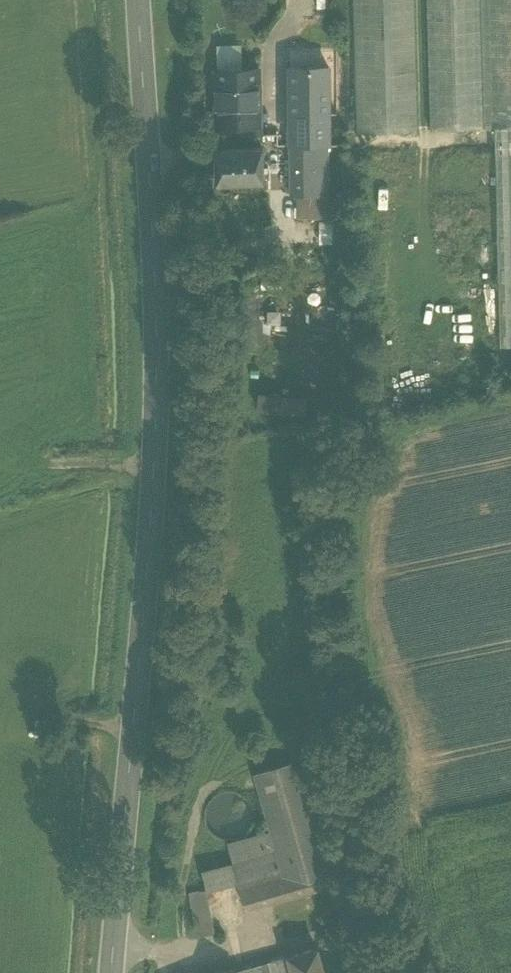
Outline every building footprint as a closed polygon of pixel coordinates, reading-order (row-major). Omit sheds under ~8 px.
[(357,128),(416,127),(413,0),(354,0),(357,128)] [(429,126),(491,125),(488,0),(427,0),(429,126)] [(491,125),(494,125),(510,125),(510,0),(488,0),(491,125)] [(215,47),(216,70),(239,69),(239,46),(215,47)] [(291,145),(327,145),(327,67),(294,68),(291,68),(291,145)] [(216,70),(214,70),(215,126),(258,125),(257,69),(239,69),(216,70)] [(494,125),(499,345),(510,344),(510,125),(494,125)] [(327,145),(291,145),(291,160),(290,161),(290,194),(296,194),(297,194),(327,194),(327,145)] [(262,147),(213,148),(214,182),(262,182),(262,147)] [(297,194),(296,194),(296,218),(326,218),(327,194),(297,194)] [(337,813),(320,753),(299,759),(322,839),(328,861),(327,861),(328,862),(346,857),(334,814),(337,813)] [(299,759),(254,771),(271,830),(277,851),(322,839),(299,759)] [(252,824),(254,815),(252,805),(246,797),(238,792),(229,790),(219,792),(211,798),(206,806),(204,815),(206,825),(212,833),(220,838),(229,840),(239,838),(247,832),(252,824)] [(271,830),(227,842),(233,863),(277,851),(271,830)] [(233,863),(232,863),(237,881),(245,907),(333,883),(328,862),(327,861),(328,861),(322,839),(277,851),(233,863)] [(228,863),(201,870),(206,888),(206,889),(237,881),(232,863),(228,863)] [(206,888),(190,891),(198,935),(214,932),(206,888)] [(288,956),(292,972),(323,972),(316,948),(288,956)] [(235,970),(236,972),(292,972),(288,956),(235,970)]
